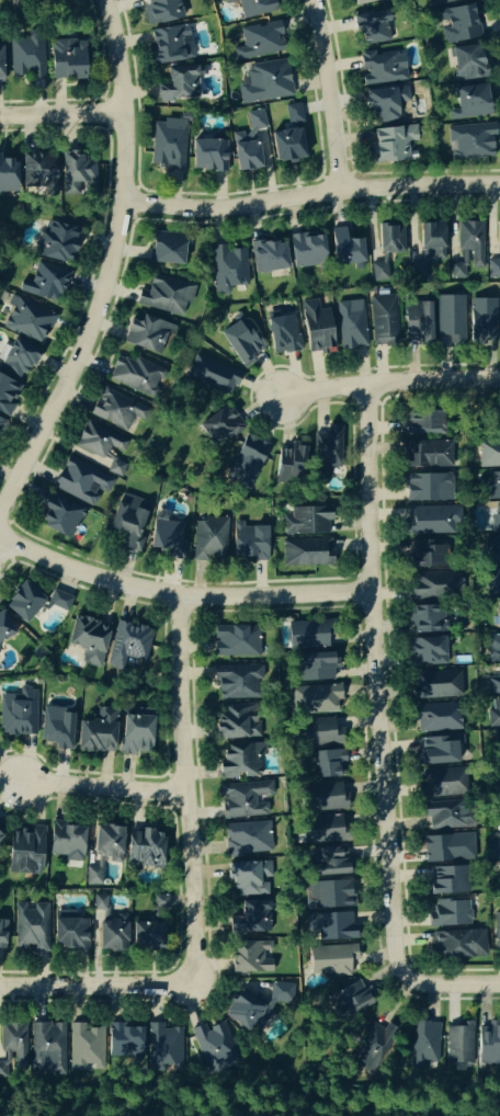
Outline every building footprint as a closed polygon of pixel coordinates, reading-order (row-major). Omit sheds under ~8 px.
[(183,19),(179,0),(180,0),(142,0),(148,26),(183,19)] [(276,12),(273,0),(226,0),(227,5),(238,2),(242,20),(276,12)] [(478,39),(473,5),(439,9),(444,44),(478,39)] [(392,41),(386,10),(351,17),(354,32),(361,31),(363,47),(392,41)] [(285,52),(279,22),(241,29),(244,48),(232,50),(234,61),(285,52)] [(193,59),(188,25),(149,30),(154,65),(193,59)] [(44,38),(10,39),(11,76),(29,76),(29,81),(45,80),(44,38)] [(85,80),(84,41),(50,41),(50,80),(85,80)] [(451,48),(454,81),(484,78),(481,45),(451,48)] [(363,86),(407,81),(404,51),(360,55),(363,86)] [(249,65),(250,74),(239,76),(242,104),(292,98),(287,60),(249,65)] [(157,84),(156,103),(176,104),(176,98),(197,99),(198,68),(168,68),(167,85),(157,84)] [(490,116),(487,85),(449,88),(452,120),(490,116)] [(409,87),(366,91),(370,125),(399,121),(398,104),(410,103),(409,87)] [(305,159),(300,125),(304,125),(300,103),(285,106),(288,130),(270,133),(275,164),(305,159)] [(236,172),(261,169),(256,130),(267,129),(264,111),(245,113),(248,132),(231,134),(236,172)] [(184,170),(187,120),(163,120),(163,124),(153,123),(151,169),(184,170)] [(448,127),(450,161),(493,159),(492,137),(496,137),(495,124),(448,127)] [(372,129),(374,163),(415,160),(414,142),(417,142),(416,126),(372,129)] [(191,140),(191,171),(226,172),(226,141),(191,140)] [(62,195),(96,194),(95,161),(80,162),(80,151),(60,151),(62,195)] [(23,189),(45,189),(44,196),(56,196),(57,158),(24,157),(23,189)] [(16,160),(0,160),(0,194),(17,194),(16,160)] [(70,265),(79,229),(42,220),(34,255),(70,265)] [(457,260),(452,260),(452,280),(465,280),(466,270),(483,270),(484,222),(458,222),(457,260)] [(497,222),(498,260),(488,261),(488,279),(499,278),(499,222),(497,222)] [(444,223),(419,223),(420,266),(416,266),(416,280),(427,280),(427,267),(445,266),(444,223)] [(372,282),(387,282),(386,254),(405,254),(404,224),(370,225),(372,282)] [(362,239),(346,240),(345,228),(331,229),(334,269),(364,266),(362,239)] [(149,262),(182,266),(186,236),(153,232),(149,262)] [(323,233),(289,237),(293,269),(327,265),(323,233)] [(255,275),(289,269),(283,240),(250,246),(255,275)] [(215,296),(228,294),(227,287),(249,285),(246,249),(225,251),(225,245),(211,246),(215,296)] [(30,282),(23,280),(19,291),(57,305),(69,273),(38,262),(30,282)] [(135,305),(182,317),(185,304),(191,305),(196,285),(151,275),(147,292),(139,289),(135,305)] [(370,297),(371,346),(397,345),(396,296),(370,297)] [(440,296),(440,345),(465,345),(464,296),(440,296)] [(470,344),(497,343),(497,299),(469,300),(470,344)] [(14,300),(3,329),(41,344),(47,328),(52,329),(57,317),(14,300)] [(306,354),(324,353),(324,349),(333,348),(330,309),(319,310),(318,300),(300,302),(306,354)] [(338,302),(339,350),(366,349),(364,301),(338,302)] [(431,302),(403,303),(404,346),(432,346),(431,302)] [(266,316),(271,355),(301,351),(296,312),(266,316)] [(176,327),(141,315),(138,324),(130,321),(122,343),(159,356),(167,335),(172,337),(176,327)] [(253,364),(248,355),(266,346),(250,316),(220,332),(241,371),(253,364)] [(26,378),(39,351),(13,339),(0,365),(0,366),(26,378)] [(240,372),(194,355),(186,379),(232,396),(240,372)] [(107,379),(153,399),(166,370),(136,356),(133,363),(118,356),(107,379)] [(0,376),(0,413),(9,418),(15,405),(12,404),(21,386),(0,376)] [(126,433),(134,417),(143,422),(151,407),(106,385),(91,415),(126,433)] [(236,430),(238,414),(201,410),(198,437),(224,439),(225,429),(236,430)] [(401,420),(401,435),(441,437),(442,413),(416,412),(415,420),(401,420)] [(71,453),(120,478),(129,462),(121,457),(128,442),(87,421),(71,453)] [(337,426),(326,426),(326,434),(315,434),(315,478),(338,478),(337,426)] [(226,480),(252,490),(269,446),(243,436),(226,480)] [(499,468),(499,440),(478,441),(479,468),(499,468)] [(452,442),(404,443),(405,469),(453,467),(452,442)] [(276,448),(274,484),(302,484),(304,449),(276,448)] [(115,480),(67,457),(52,488),(94,508),(101,493),(107,496),(115,480)] [(499,500),(499,473),(487,473),(487,500),(499,500)] [(407,503),(453,502),(452,474),(407,475),(407,503)] [(138,536),(150,504),(121,492),(107,530),(125,537),(121,548),(138,555),(145,538),(138,536)] [(40,526),(70,541),(85,511),(48,493),(39,511),(46,515),(40,526)] [(406,536),(459,534),(458,507),(405,508),(406,536)] [(290,509),(290,519),(284,519),(284,535),(328,536),(329,510),(290,509)] [(193,562),(205,563),(206,557),(226,558),(227,521),(194,519),(193,562)] [(147,554),(184,559),(187,540),(181,539),(183,525),(152,520),(147,554)] [(267,527),(243,528),(242,523),(232,523),(232,561),(267,560),(267,527)] [(487,538),(488,564),(499,564),(499,538),(487,538)] [(331,540),(282,541),(283,567),(331,566),(331,540)] [(411,542),(411,569),(441,568),(440,541),(411,542)] [(487,570),(488,596),(499,596),(499,570),(487,570)] [(412,574),(413,600),(457,598),(456,572),(412,574)] [(24,625),(45,600),(23,581),(2,606),(24,625)] [(43,605),(67,614),(73,599),(49,589),(43,605)] [(447,633),(446,606),(411,608),(412,634),(447,633)] [(9,639),(8,617),(0,617),(0,640),(9,639)] [(66,646),(84,650),(81,664),(100,668),(109,625),(72,618),(66,646)] [(287,623),(288,651),(328,649),(327,635),(333,635),(333,621),(287,623)] [(108,668),(123,671),(125,659),(146,663),(152,629),(116,623),(108,668)] [(213,658),(259,658),(260,627),(214,627),(213,658)] [(499,662),(499,635),(490,635),(491,663),(499,662)] [(446,639),(409,640),(410,666),(446,665),(446,639)] [(338,654),(296,655),(297,682),(333,681),(333,670),(338,670),(338,654)] [(217,700),(254,700),(254,682),(262,682),(262,666),(217,666),(217,700)] [(499,694),(499,667),(498,667),(498,679),(489,679),(489,694),(499,694)] [(412,700),(463,698),(462,672),(412,674),(412,700)] [(294,714),(340,713),(339,686),(293,687),(294,714)] [(0,696),(0,737),(37,736),(37,689),(19,689),(19,696),(0,696)] [(490,728),(499,728),(499,700),(489,700),(490,728)] [(417,706),(418,733),(461,731),(459,704),(417,706)] [(226,713),(215,714),(216,740),(263,738),(262,718),(240,719),(240,706),(225,706),(226,713)] [(44,708),(40,743),(54,744),(53,751),(71,753),(74,715),(65,715),(65,709),(44,708)] [(116,709),(97,709),(97,722),(77,721),(76,752),(115,754),(116,709)] [(153,718),(121,716),(119,754),(151,756),(153,718)] [(340,745),(340,731),(334,731),(333,719),(297,720),(298,746),(340,745)] [(457,765),(456,738),(419,739),(420,766),(457,765)] [(260,778),(259,754),(265,754),(264,743),(220,746),(222,780),(260,778)] [(315,779),(345,778),(344,751),(314,752),(315,779)] [(465,797),(464,770),(422,771),(423,798),(465,797)] [(268,817),(267,797),(273,797),(272,782),(221,785),(223,819),(268,817)] [(347,812),(347,802),(341,802),(341,785),(300,785),(300,812),(347,812)] [(430,831),(473,829),(472,802),(421,803),(421,818),(429,818),(430,831)] [(302,843),(344,843),(343,817),(302,818),(302,843)] [(85,828),(63,827),(63,822),(50,822),(49,856),(65,856),(64,861),(83,862),(85,828)] [(226,856),(271,854),(270,823),(224,824),(226,856)] [(9,830),(7,875),(31,876),(31,870),(42,870),(44,827),(29,827),(29,831),(9,830)] [(101,886),(102,863),(121,864),(122,828),(94,827),(93,868),(86,867),(85,886),(101,886)] [(127,831),(126,863),(137,863),(137,868),(162,869),(163,832),(127,831)] [(425,863),(475,861),(474,835),(424,837),(425,863)] [(310,849),(311,877),(347,876),(346,848),(310,849)] [(228,864),(229,890),(238,890),(239,897),(271,896),(270,862),(228,864)] [(465,868),(429,869),(429,896),(466,895),(465,868)] [(352,881),(306,883),(307,910),(352,909),(352,881)] [(127,916),(109,916),(109,896),(94,896),(94,952),(127,952),(127,916)] [(153,910),(167,910),(166,896),(152,896),(153,910)] [(470,901),(429,902),(430,928),(471,927),(470,901)] [(239,902),(240,918),(228,918),(228,935),(269,934),(268,902),(239,902)] [(49,907),(25,906),(25,904),(15,904),(14,950),(48,951),(49,907)] [(88,920),(74,920),(74,912),(53,912),(52,950),(88,951),(88,920)] [(319,943),(352,941),(352,914),(307,915),(308,930),(318,929),(319,943)] [(164,924),(132,923),(131,950),(164,950),(164,924)] [(486,957),(485,931),(433,933),(434,959),(486,957)] [(266,942),(230,943),(231,974),(272,973),(272,960),(267,960),(266,942)] [(350,976),(350,965),(357,965),(357,947),(309,948),(310,977),(350,976)] [(294,985),(271,984),(270,1003),(293,1003),(294,985)] [(267,1011),(238,991),(221,1015),(250,1036),(267,1011)] [(240,1062),(224,1022),(206,1029),(204,1024),(189,1030),(207,1075),(240,1062)] [(30,1023),(32,1074),(66,1073),(65,1025),(49,1025),(49,1023),(30,1023)] [(440,1023),(409,1023),(410,1066),(440,1066),(440,1023)] [(1,1025),(2,1064),(0,1064),(0,1082),(11,1082),(11,1072),(28,1072),(27,1024),(1,1025)] [(69,1071),(103,1072),(104,1029),(87,1029),(87,1024),(70,1024),(69,1071)] [(142,1029),(129,1029),(129,1024),(107,1024),(107,1059),(142,1058),(142,1029)] [(181,1029),(162,1030),(162,1024),(148,1025),(149,1071),(183,1070),(181,1029)] [(446,1064),(457,1064),(457,1070),(474,1070),(473,1025),(446,1025),(446,1064)] [(491,1028),(477,1028),(478,1066),(499,1065),(499,1028),(491,1028)]
